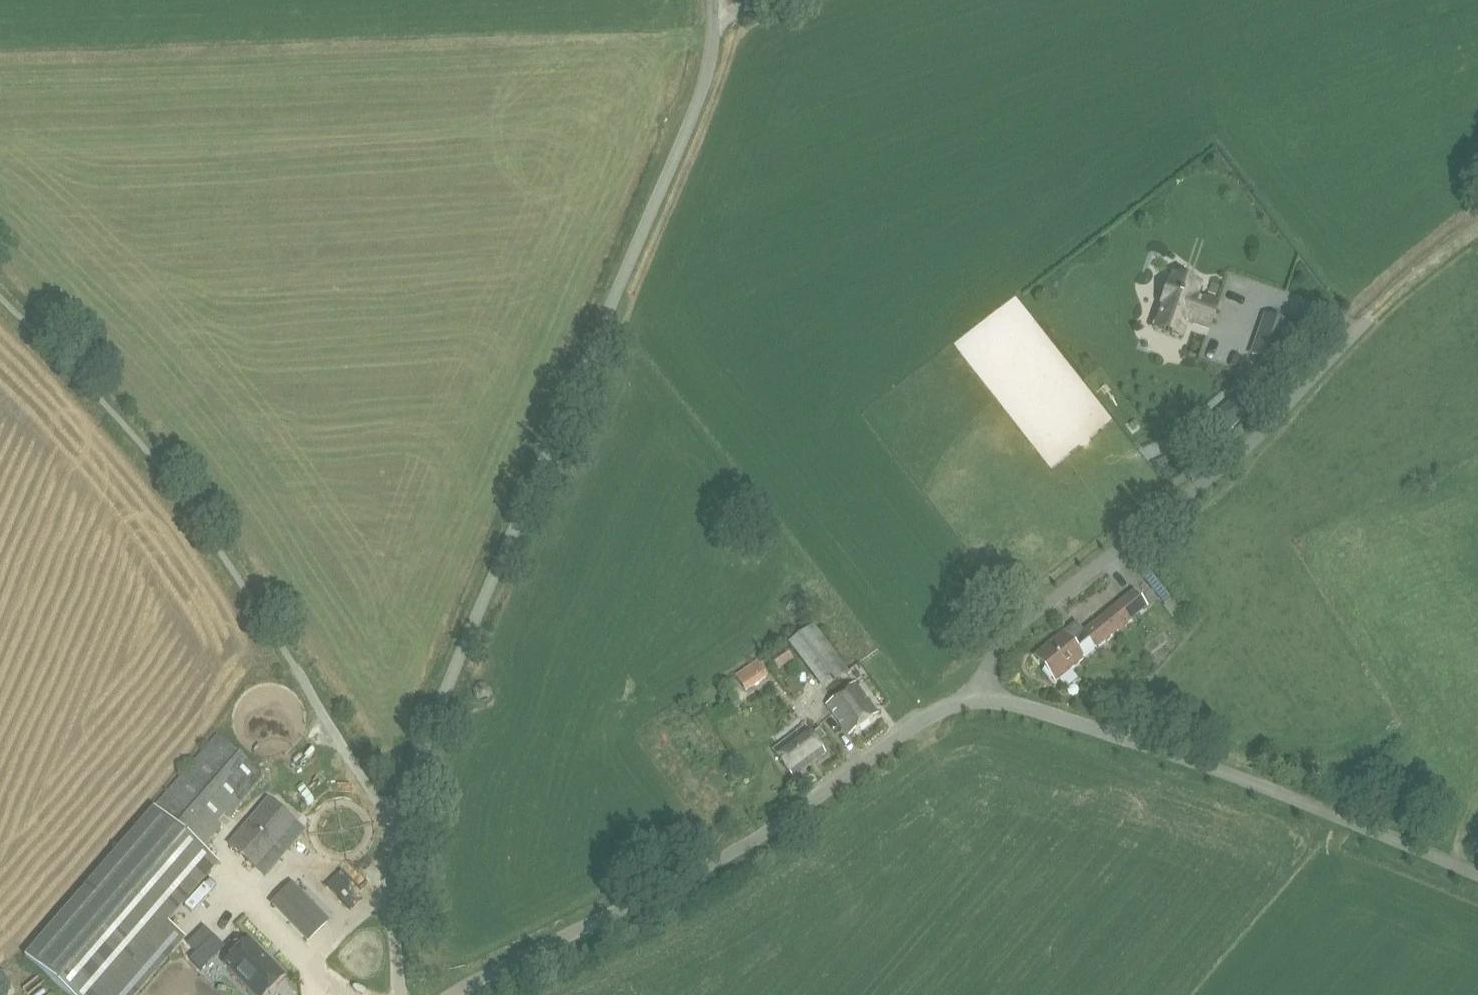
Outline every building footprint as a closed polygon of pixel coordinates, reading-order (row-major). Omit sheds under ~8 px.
[(1157,320),(1186,329),(1188,322),(1209,329),(1218,304),(1197,297),(1200,287),(1172,277),(1170,281),(1169,281),(1161,306),(1162,306),(1157,320)] [(1287,323),(1267,316),(1254,356),(1274,363),(1287,323)] [(1207,426),(1217,438),(1251,409),(1240,397),(1207,426)] [(1153,576),(1146,582),(1159,599),(1166,593),(1153,576)] [(1072,627),(1034,657),(1055,683),(1146,611),(1132,593),(1101,618),(1102,619),(1080,636),(1072,627)] [(849,673),(817,626),(795,641),(827,688),(849,673)] [(736,677),(746,692),(767,678),(757,663),(736,677)] [(848,735),(878,715),(857,684),(827,705),(848,735)] [(741,707),(737,700),(732,703),(736,710),(741,707)] [(772,752),(793,780),(826,755),(819,745),(826,740),(819,730),(812,736),(806,727),(772,752)] [(264,777),(218,736),(155,809),(202,849),(222,825),(218,822),(225,813),(229,817),(264,777)] [(256,868),(296,822),(268,799),(229,845),(256,868)] [(67,994),(105,994),(218,865),(155,810),(25,959),(67,994)] [(362,898),(350,885),(349,886),(338,874),(326,886),(336,896),(351,910),(362,898)] [(294,884),(274,903),(309,939),(328,920),(294,884)] [(249,940),(224,964),(256,994),(266,994),(285,977),(249,940)] [(208,964),(197,953),(190,960),(201,971),(208,964)] [(294,986),(307,974),(299,964),(285,976),(294,986)] [(35,991),(25,970),(0,982),(0,994),(26,994),(35,991)]
